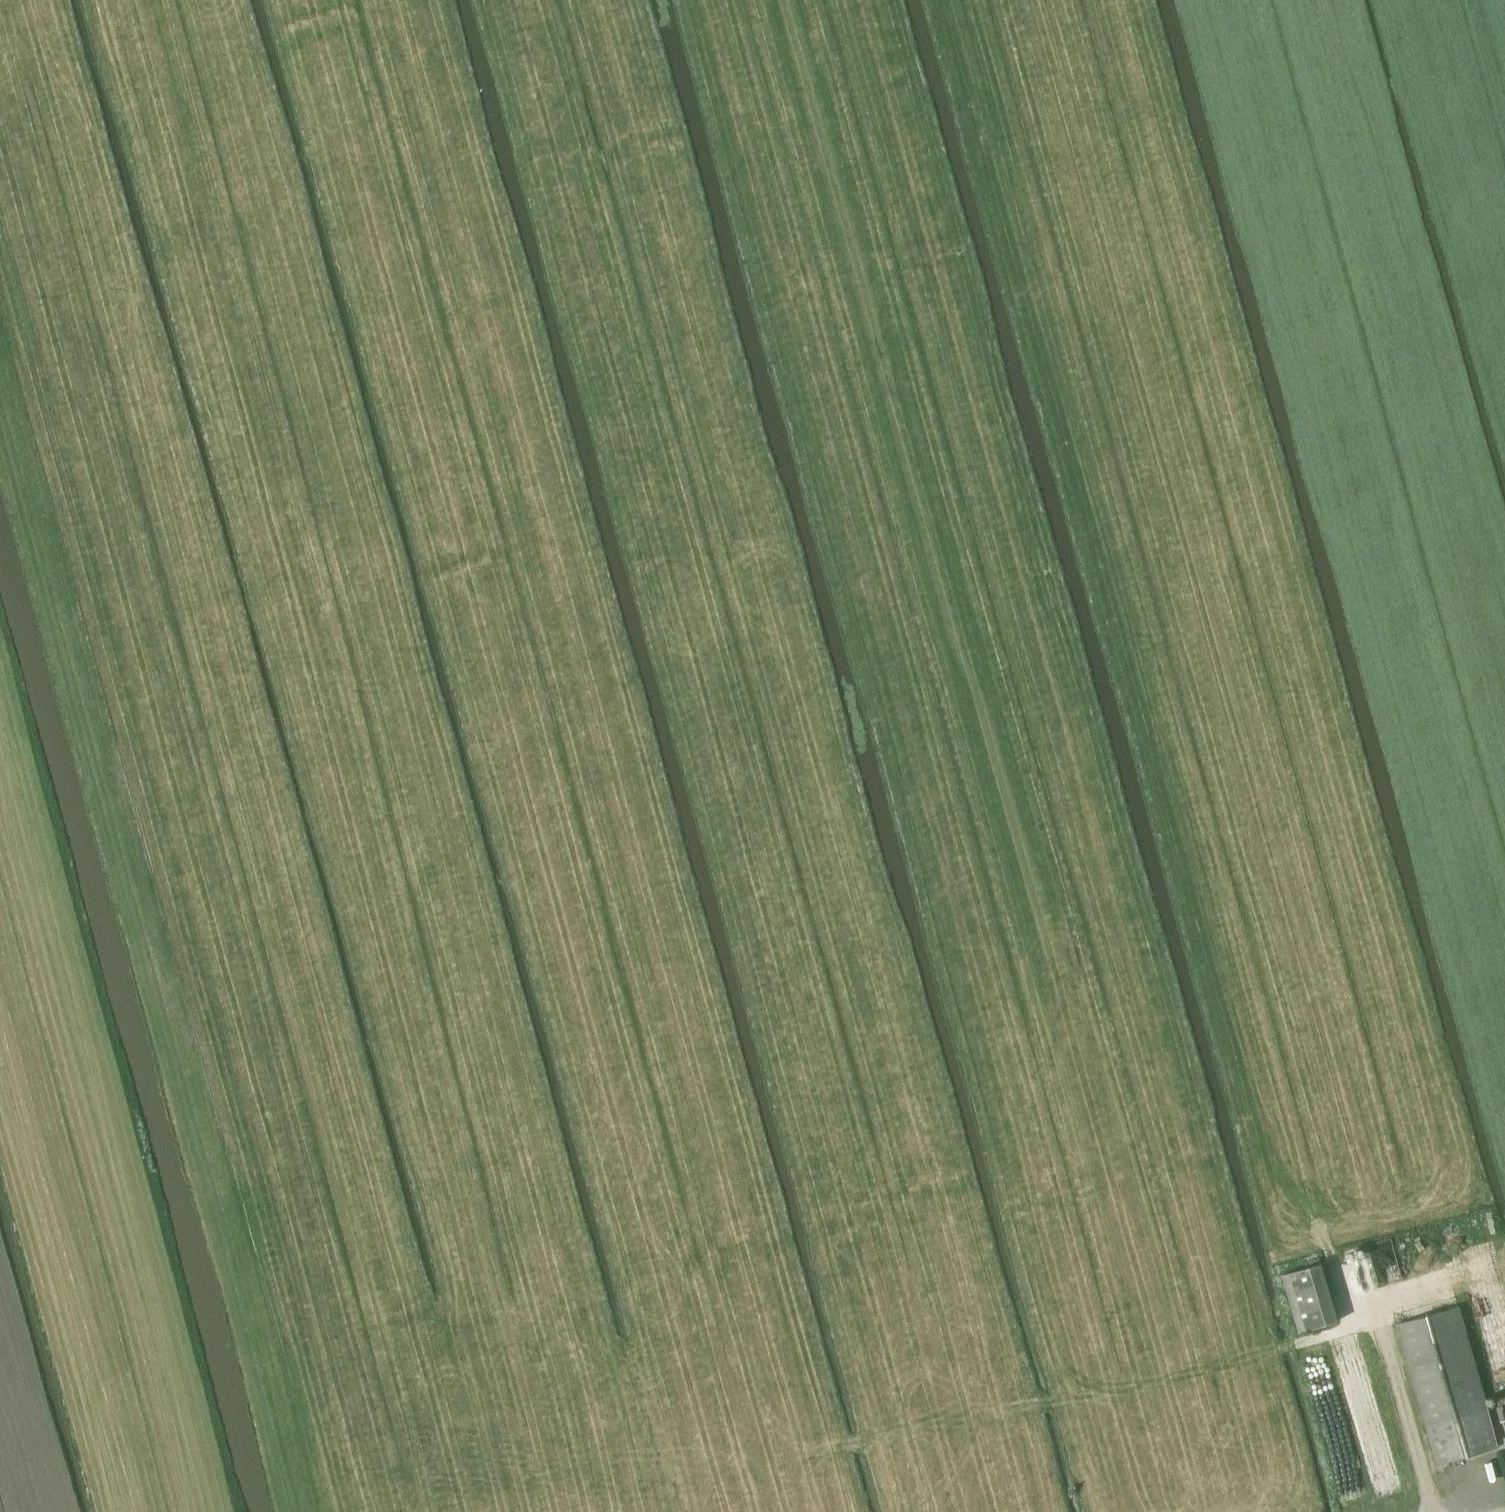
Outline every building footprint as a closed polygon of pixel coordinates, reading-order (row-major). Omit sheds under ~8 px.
[(1499,1447),(1487,1408),(1458,1306),(1396,1324),(1437,1465),(1499,1447)]
